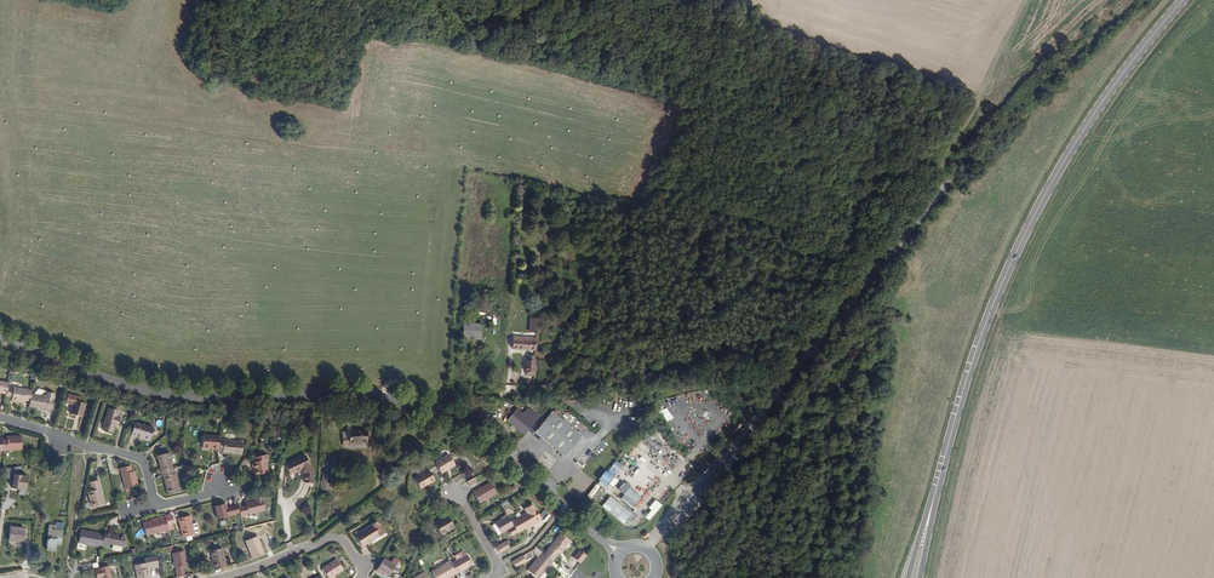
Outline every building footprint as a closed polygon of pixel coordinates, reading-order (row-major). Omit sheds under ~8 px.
[(523,301),(524,283),(516,282),(515,301),(523,301)] [(463,338),(472,339),(474,324),(474,319),(465,318),(465,323),(464,323),(463,338)] [(474,324),(472,339),(482,339),(483,324),(474,324)] [(536,349),(537,341),(513,339),(512,348),(536,349)] [(527,375),(535,376),(536,360),(529,360),(526,360),(525,371),(527,372),(527,375)] [(9,383),(0,381),(0,392),(7,394),(8,388),(9,383)] [(15,389),(13,397),(13,400),(19,401),(19,399),(25,400),(31,401),(32,394),(32,390),(15,387),(15,389)] [(31,401),(30,406),(53,411),(56,393),(47,392),(46,396),(32,394),(31,401)] [(75,401),(76,395),(69,393),(66,402),(73,404),(70,413),(82,417),(86,404),(80,402),(75,401)] [(714,411),(720,404),(714,399),(708,406),(714,411)] [(506,420),(524,435),(539,417),(527,407),(522,413),(516,408),(506,420)] [(114,424),(118,415),(119,411),(109,408),(102,429),(112,432),(114,424)] [(581,434),(551,411),(535,432),(564,456),(581,434)] [(151,440),(155,428),(136,423),(132,435),(138,437),(138,436),(151,440)] [(9,438),(3,438),(3,449),(24,448),(23,434),(9,435),(9,438)] [(371,446),(368,434),(344,440),(347,453),(364,449),(364,448),(371,446)] [(219,441),(219,438),(204,437),(203,448),(212,449),(212,450),(218,451),(219,441)] [(241,442),(219,441),(218,451),(224,452),(232,452),(232,455),(240,455),(241,442)] [(684,458),(676,452),(669,447),(657,463),(671,474),(684,458)] [(159,472),(172,469),(167,453),(157,456),(160,467),(158,467),(159,472)] [(267,458),(266,454),(254,456),(254,461),(252,462),(255,475),(268,473),(264,459),(267,458)] [(305,455),(289,462),(293,471),(301,467),(309,463),(305,455)] [(451,455),(435,464),(441,475),(456,466),(451,455)] [(616,461),(606,473),(612,478),(622,466),(616,461)] [(293,471),(289,462),(282,465),(286,474),(293,471)] [(314,471),(309,463),(301,467),(304,473),(303,483),(313,484),(314,471)] [(132,471),(131,465),(121,467),(125,487),(137,485),(134,471),(132,471)] [(173,473),(172,469),(159,472),(160,476),(162,476),(167,494),(179,491),(174,473),(173,473)] [(435,481),(429,471),(415,479),(421,489),(435,481)] [(606,486),(612,478),(606,473),(605,472),(598,480),(606,486)] [(27,476),(13,474),(12,488),(26,490),(27,476)] [(103,503),(97,479),(89,481),(91,490),(88,491),(92,506),(103,503)] [(476,483),(474,479),(467,483),(469,487),(476,483)] [(490,484),(473,493),(479,503),(495,493),(490,484)] [(635,504),(640,497),(623,484),(617,491),(623,495),(634,504),(635,504)] [(241,503),(237,504),(240,515),(264,509),(262,495),(256,497),(256,499),(245,502),(245,504),(241,505),(241,503)] [(632,507),(634,504),(623,495),(621,498),(632,507)] [(623,524),(631,514),(609,496),(601,506),(623,524)] [(644,517),(648,520),(661,505),(655,500),(648,508),(651,510),(644,517)] [(240,515),(237,504),(229,506),(229,507),(226,507),(224,503),(215,506),(220,525),(241,519),(240,515)] [(526,514),(511,522),(517,533),(525,528),(532,524),(539,519),(531,505),(523,509),(526,514)] [(171,515),(164,516),(165,517),(168,529),(168,531),(173,529),(172,525),(173,525),(171,515)] [(193,524),(191,515),(179,518),(183,537),(195,534),(195,533),(199,532),(200,530),(199,524),(197,523),(193,524)] [(447,516),(443,519),(435,524),(441,534),(453,527),(447,516)] [(511,522),(507,516),(504,517),(505,519),(502,521),(493,526),(498,535),(507,530),(512,536),(517,533),(511,522)] [(168,529),(165,517),(143,522),(146,535),(168,529)] [(62,545),(64,523),(56,522),(55,526),(49,525),(48,534),(49,534),(49,540),(47,540),(47,550),(56,551),(56,545),(62,545)] [(379,536),(380,537),(384,534),(380,527),(376,524),(355,536),(363,548),(372,542),(371,541),(379,536)] [(25,543),(26,529),(11,528),(10,543),(25,543)] [(103,541),(104,535),(82,530),(80,543),(88,545),(88,546),(102,548),(103,541)] [(125,536),(105,532),(104,535),(103,541),(113,543),(112,548),(121,550),(125,536)] [(544,554),(552,561),(559,552),(561,554),(566,548),(565,546),(568,542),(560,535),(544,554)] [(253,558),(265,553),(259,538),(248,542),(253,558)] [(499,555),(506,550),(510,548),(507,542),(495,549),(499,555)] [(212,559),(214,569),(226,566),(223,548),(212,550),(214,559),(212,559)] [(573,559),(579,563),(586,556),(579,551),(573,559)] [(173,554),(178,577),(184,575),(183,567),(187,565),(184,552),(173,554)] [(451,564),(457,574),(473,564),(468,555),(466,556),(464,552),(462,552),(454,557),(457,562),(451,564)] [(539,577),(552,561),(544,554),(542,552),(529,570),(539,577)] [(149,569),(158,567),(156,556),(144,558),(145,563),(134,566),(137,577),(151,577),(149,569)] [(512,562),(515,567),(526,561),(523,556),(512,562)] [(337,559),(323,568),(329,577),(332,577),(344,570),(337,559)] [(380,576),(381,574),(383,575),(387,577),(389,577),(399,562),(393,559),(390,564),(384,560),(376,573),(380,576)] [(450,561),(431,572),(435,577),(449,577),(457,574),(451,564),(450,561)] [(100,577),(110,577),(108,565),(98,567),(98,569),(94,570),(96,577),(98,577),(100,577)] [(565,577),(566,577),(569,575),(556,565),(553,569),(565,577)]
